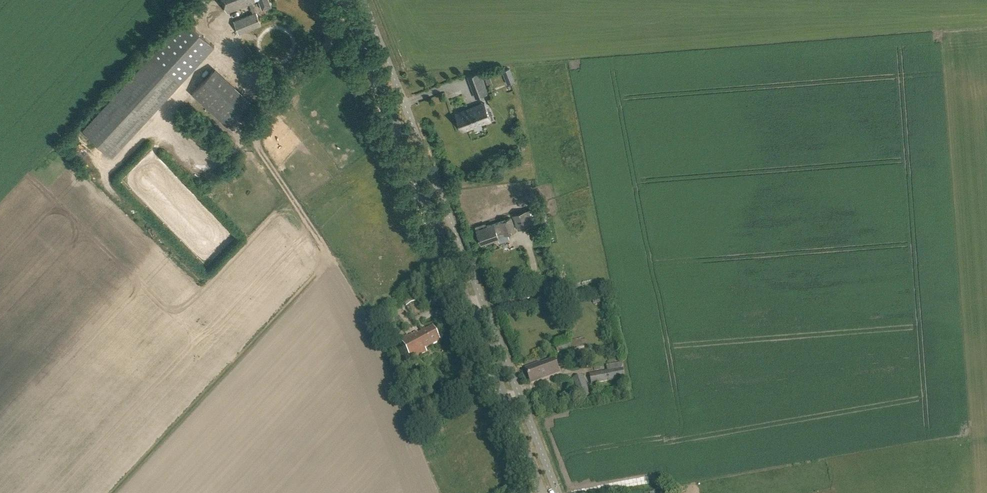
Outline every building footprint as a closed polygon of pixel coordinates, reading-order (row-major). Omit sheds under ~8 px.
[(248,3),(252,13),(233,20),(239,33),(261,25),(252,1),(252,0),(222,0),(227,11),(248,3)] [(261,9),(270,5),(268,0),(257,0),(261,9)] [(185,18),(83,128),(112,156),(214,45),(185,18)] [(509,68),(501,71),(504,78),(511,75),(509,68)] [(468,76),(476,97),(487,93),(479,72),(468,76)] [(208,101),(211,107),(224,114),(228,107),(222,110),(218,103),(219,103),(234,96),(229,93),(235,90),(231,83),(222,87),(220,86),(217,91),(210,95),(214,87),(205,82),(208,88),(206,92),(199,89),(204,99),(208,101)] [(455,114),(462,131),(491,119),(484,102),(455,114)] [(241,117),(232,125),(236,129),(245,121),(241,117)] [(513,214),(518,229),(531,225),(530,222),(543,218),(539,206),(526,210),(513,214)] [(494,223),(476,229),(481,244),(499,238),(497,233),(502,231),(514,227),(511,217),(499,221),(494,223)] [(551,289),(549,278),(544,279),(544,276),(537,278),(539,292),(551,289)] [(411,303),(406,292),(399,296),(404,307),(411,303)] [(591,298),(592,304),(604,301),(603,295),(591,298)] [(394,300),(392,301),(394,306),(387,309),(389,315),(402,309),(399,302),(396,304),(394,300)] [(417,334),(416,331),(402,338),(411,358),(426,351),(424,347),(438,341),(431,326),(417,334)] [(525,369),(531,383),(559,372),(554,359),(540,364),(539,363),(525,369)] [(588,373),(590,383),(624,377),(621,361),(605,364),(606,370),(588,373)] [(592,399),(583,373),(573,377),(580,398),(574,400),(575,404),(592,399)]
